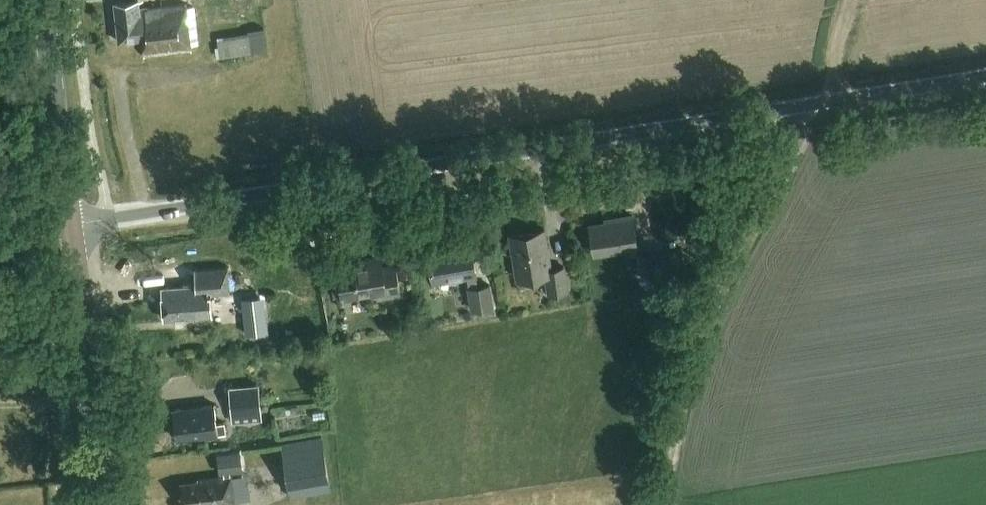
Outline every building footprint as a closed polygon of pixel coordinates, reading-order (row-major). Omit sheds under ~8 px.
[(119,42),(142,39),(144,56),(192,51),(191,45),(197,44),(193,7),(187,7),(186,4),(139,9),(139,2),(143,1),(143,0),(135,0),(135,1),(114,3),(119,42)] [(220,56),(267,49),(263,28),(217,35),(220,56)] [(594,254),(636,248),(631,217),(604,222),(604,224),(589,226),(594,254)] [(548,295),(569,291),(566,266),(552,268),(550,254),(552,254),(551,245),(548,246),(545,229),(509,234),(516,281),(545,277),(548,295)] [(477,287),(475,277),(471,246),(427,253),(432,284),(466,279),(470,312),(494,308),(490,285),(477,287)] [(656,252),(638,255),(642,279),(660,276),(656,252)] [(377,303),(400,299),(395,267),(381,268),(380,259),(354,262),(354,265),(337,267),(342,299),(376,293),(377,303)] [(160,308),(161,315),(164,317),(164,320),(199,318),(199,316),(211,316),(210,295),(229,294),(227,269),(194,271),(195,288),(162,290),(163,306),(160,308)] [(266,297),(242,299),(246,344),(271,341),(266,297)] [(232,423),(261,420),(258,386),(229,389),(232,423)] [(224,424),(216,424),(214,406),(173,410),(176,440),(217,435),(225,434),(224,424)] [(330,491),(322,437),(281,444),(290,498),(330,491)] [(234,504),(232,477),(229,477),(229,473),(242,472),(240,454),(218,456),(220,474),(222,474),(223,478),(198,480),(198,485),(182,486),(184,504),(185,504),(206,503),(206,504),(228,504),(234,504)]
